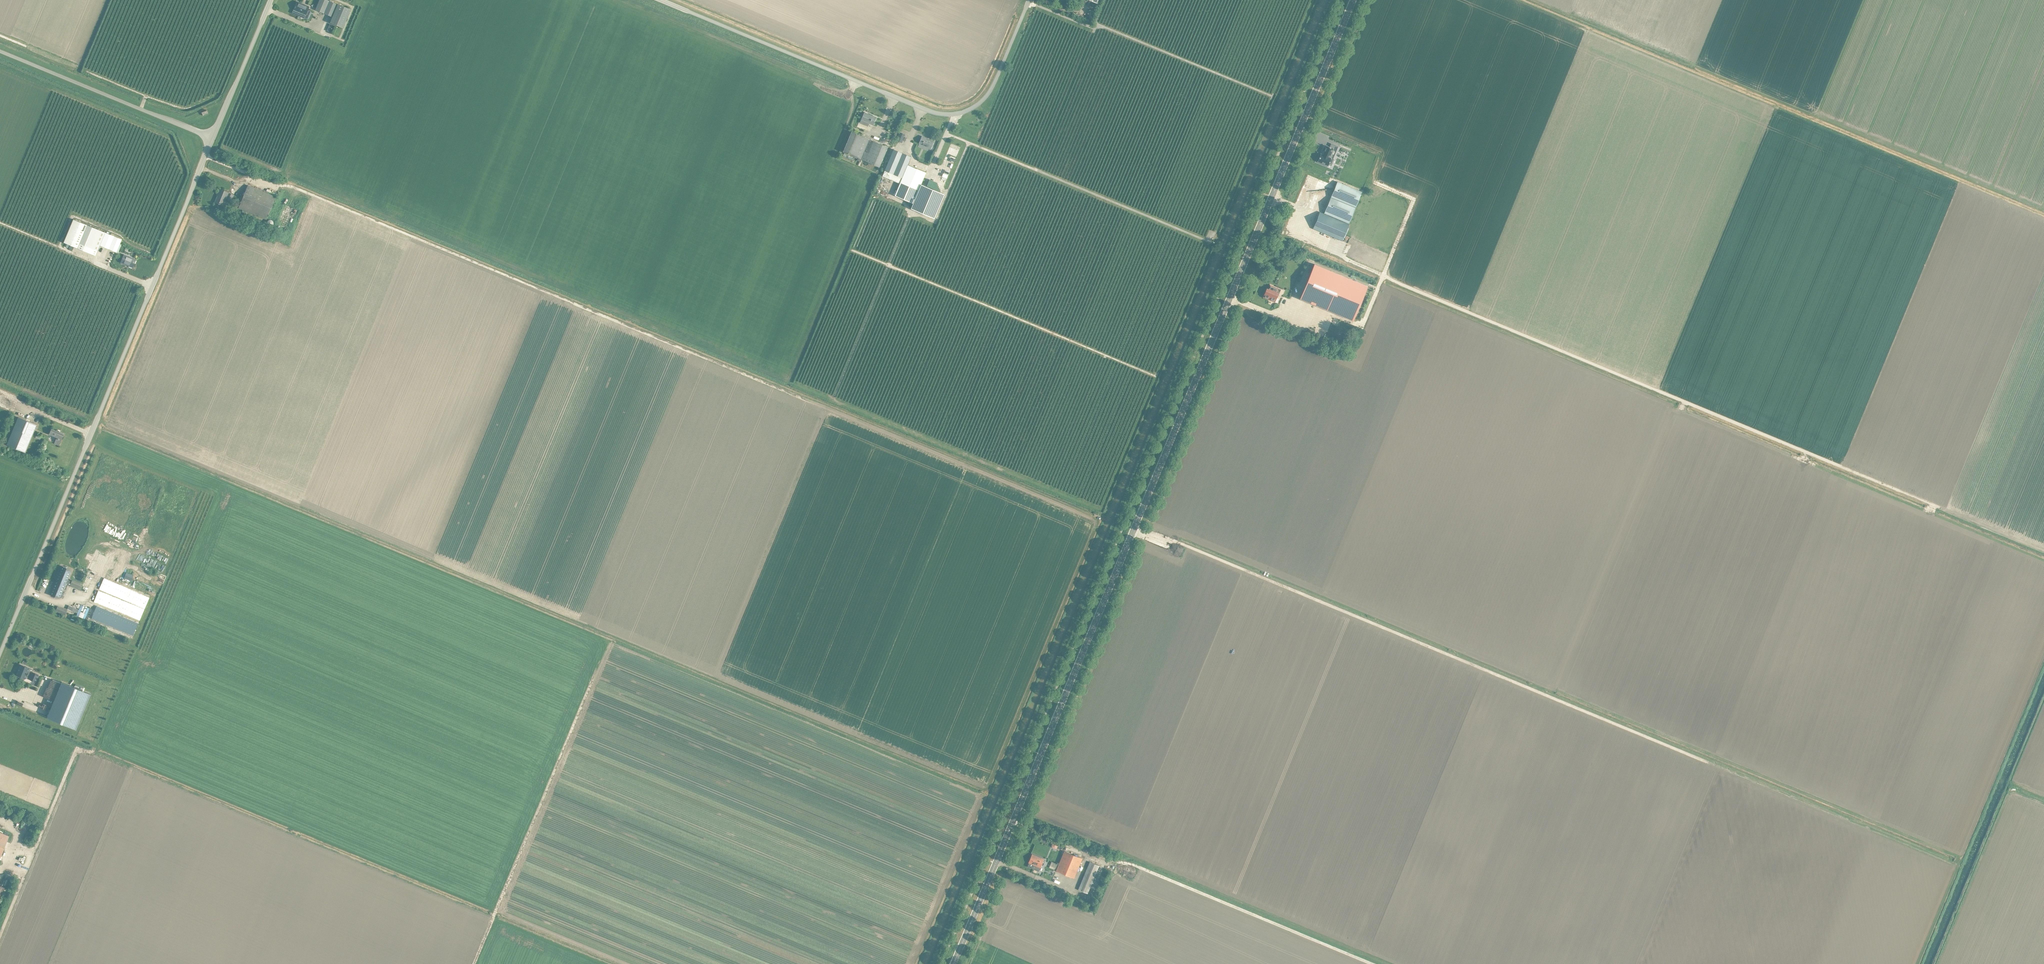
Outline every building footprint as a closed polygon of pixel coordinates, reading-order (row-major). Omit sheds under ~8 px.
[(315,10),(324,13),(329,1),(327,0),(319,0),(315,10)] [(305,15),(309,6),(297,1),(293,10),(305,15)] [(329,1),(324,13),(332,17),(337,4),(329,1)] [(350,9),(337,4),(332,17),(330,23),(342,28),(350,9)] [(873,125),(876,117),(864,112),(860,123),(868,126),(869,123),(873,125)] [(851,132),(843,152),(858,158),(857,160),(860,162),(861,159),(870,139),(851,132)] [(905,134),(900,132),(896,140),(902,143),(905,134)] [(930,149),(934,141),(922,136),(918,144),(930,149)] [(870,139),(861,159),(879,167),(887,147),(870,139)] [(1321,154),(1318,161),(1328,166),(1328,165),(1331,158),(1329,157),(1333,149),(1330,147),(1326,146),(1323,155),(1321,154)] [(893,149),(884,170),(894,174),(903,153),(893,149)] [(902,178),(907,165),(911,157),(903,153),(894,174),(902,178)] [(912,203),(925,172),(907,165),(902,178),(900,183),(894,196),(912,203)] [(1324,213),(1349,223),(1362,192),(1337,182),(1324,213)] [(1320,197),(1323,189),(1310,184),(1306,191),(1320,197)] [(266,219),(275,197),(248,185),(238,208),(266,219)] [(944,194),(921,185),(911,209),(934,218),(944,194)] [(226,199),(228,193),(219,189),(217,193),(218,193),(215,202),(222,205),(225,198),(226,199)] [(1313,228),(1342,240),(1349,224),(1320,212),(1313,228)] [(96,256),(100,245),(105,232),(73,219),(64,242),(96,256)] [(100,245),(109,249),(115,236),(105,232),(100,245)] [(115,236),(109,249),(116,252),(121,239),(115,236)] [(132,268),(136,259),(124,254),(120,262),(132,268)] [(1314,264),(1300,299),(1353,321),(1367,286),(1314,264)] [(1274,302),(1278,293),(1276,293),(1278,288),(1270,285),(1268,289),(1267,289),(1263,297),(1274,302)] [(25,452),(37,425),(18,417),(7,445),(25,452)] [(59,445),(64,434),(51,429),(49,434),(56,437),(54,443),(59,445)] [(56,580),(67,585),(69,581),(67,580),(71,570),(62,566),(56,580)] [(65,589),(67,585),(56,580),(50,594),(59,598),(63,588),(65,589)] [(137,624),(96,607),(91,619),(132,636),(137,624)] [(20,665),(16,675),(25,678),(26,676),(30,678),(29,679),(35,681),(38,675),(32,672),(32,673),(28,672),(29,668),(20,665)] [(62,682),(47,717),(75,729),(90,693),(62,682)] [(4,847),(8,836),(0,832),(0,857),(4,847)] [(1074,878),(1082,859),(1064,851),(1056,870),(1074,878)] [(1040,867),(1043,859),(1032,854),(1028,863),(1040,867)] [(1087,893),(1099,866),(1090,862),(1078,890),(1087,893)]
